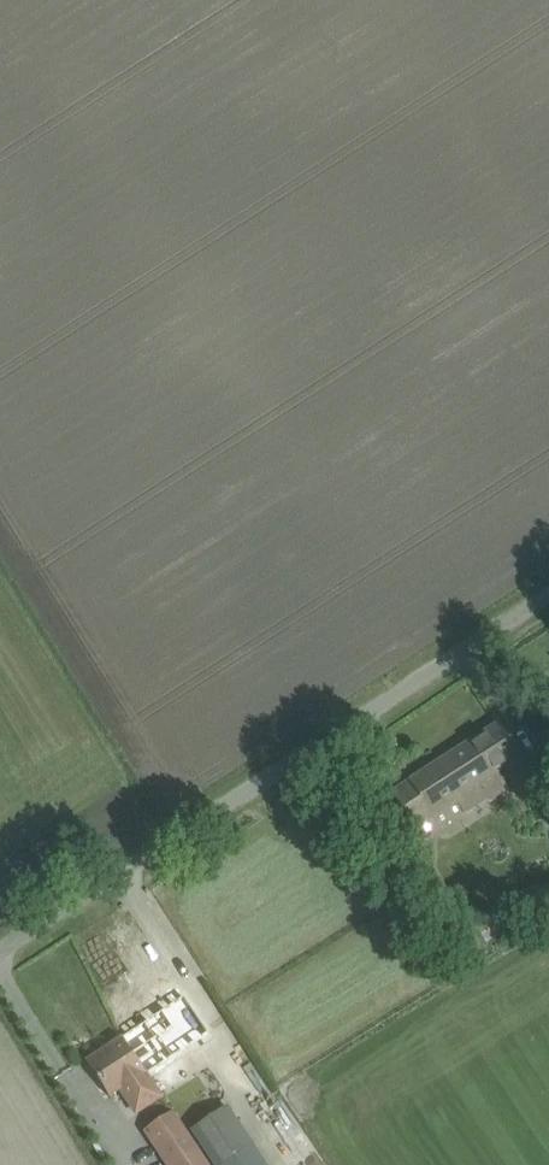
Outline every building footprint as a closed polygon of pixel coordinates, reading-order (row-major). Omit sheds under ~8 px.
[(521,757),(500,724),(465,746),(486,780),(500,771),(521,757)] [(465,746),(393,792),(423,838),(490,795),(492,799),(510,788),(500,771),(486,780),(465,746)] [(547,754),(526,769),(539,787),(548,780),(548,756),(547,754)] [(482,942),(548,904),(548,903),(538,884),(471,922),(482,942)] [(123,1038),(145,1073),(147,1073),(162,1063),(162,1062),(209,1031),(186,997),(123,1038)] [(123,1038),(88,1061),(111,1096),(119,1091),(135,1115),(162,1097),(147,1073),(145,1073),(123,1038)] [(190,1132),(212,1164),(266,1164),(253,1146),(227,1107),(190,1132)] [(174,1111),(143,1132),(165,1164),(209,1164),(174,1111)]
